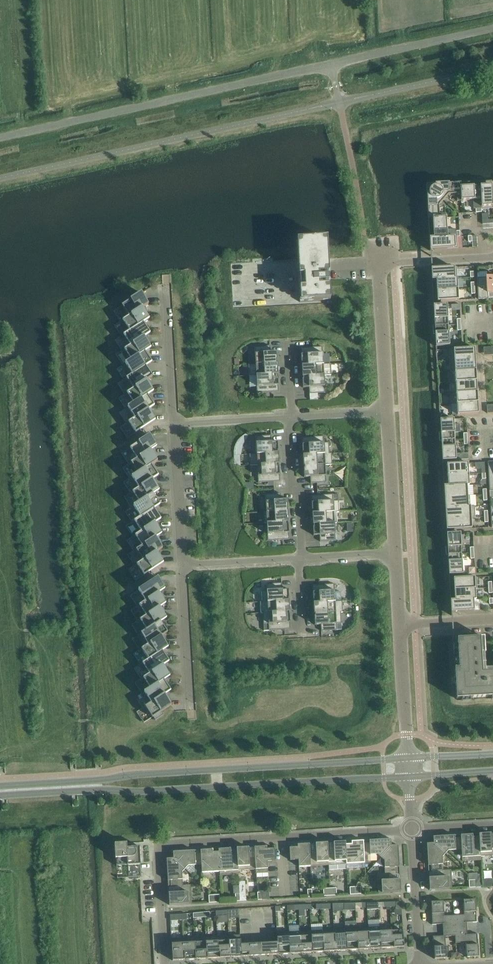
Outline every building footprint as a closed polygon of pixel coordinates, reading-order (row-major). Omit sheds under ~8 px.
[(449,195),(457,194),(457,201),(461,200),(461,187),(461,183),(446,184),(446,181),(438,181),(438,184),(426,185),(444,200),(449,195)] [(439,206),(444,200),(426,185),(428,219),(433,219),(446,218),(446,213),(439,214),(439,206)] [(481,208),(482,209),(492,208),(492,205),(492,185),(480,186),(481,199),(481,208)] [(461,200),(481,199),(480,186),(461,187),(461,200)] [(447,237),(446,218),(433,219),(434,238),(447,237)] [(447,237),(434,238),(432,238),(429,238),(430,250),(433,250),(458,248),(457,237),(456,237),(447,237)] [(330,300),(328,274),(328,268),(326,239),(296,240),(298,270),(300,302),(330,300)] [(457,278),(456,267),(431,268),(432,280),(436,280),(436,279),(457,278)] [(492,292),(492,277),(477,278),(478,299),(489,298),(488,292),(492,292)] [(458,289),(457,278),(436,279),(436,280),(437,290),(458,289)] [(458,300),(458,289),(437,290),(437,301),(458,300)] [(142,293),(131,300),(129,297),(121,302),(123,305),(122,306),(129,316),(129,317),(141,309),(143,308),(149,304),(142,293)] [(448,325),(447,305),(433,305),(435,326),(448,325)] [(129,317),(129,316),(123,320),(130,331),(142,323),(142,324),(144,323),(150,319),(143,308),(141,309),(129,317)] [(130,331),(124,335),(131,345),(131,346),(143,338),(145,337),(151,333),(144,323),(142,324),(142,323),(130,331)] [(449,346),(448,325),(435,326),(436,346),(449,346)] [(131,346),(131,345),(125,349),(131,360),(132,360),(144,353),(145,352),(151,348),(145,337),(143,338),(131,346)] [(276,363),(276,361),(277,361),(277,359),(277,354),(276,354),(276,352),(270,353),(270,346),(254,347),(254,353),(255,364),(276,363)] [(302,366),(323,364),(322,347),(300,348),(301,363),(302,363),(302,365),(302,366)] [(475,348),(449,350),(450,361),(475,359),(475,348)] [(132,360),(131,360),(125,364),(132,375),(144,367),(145,367),(146,366),(152,362),(145,352),(144,353),(132,360)] [(476,370),(475,359),(450,361),(450,372),(455,372),(455,371),(476,370)] [(276,363),(255,364),(248,365),(249,376),(256,375),(277,374),(277,375),(278,375),(277,370),(277,365),(277,363),(276,363)] [(302,366),(302,365),(301,365),(302,375),(302,377),(303,377),(324,376),(331,375),(330,364),(323,364),(302,366)] [(132,375),(126,378),(133,389),(145,382),(146,382),(147,381),(153,377),(146,366),(145,367),(144,367),(132,375)] [(476,381),(476,370),(455,371),(455,372),(455,382),(476,381)] [(277,377),(277,375),(277,374),(256,375),(256,387),(257,393),(279,392),(278,377),(277,377)] [(303,377),(303,379),(302,379),(303,388),(309,387),(309,394),(325,393),(325,387),(324,376),(303,377)] [(133,389),(127,393),(134,404),(146,396),(148,395),(154,391),(147,381),(146,382),(145,382),(133,389)] [(477,392),(476,381),(455,382),(456,393),(477,392)] [(478,403),(477,392),(456,393),(457,404),(478,403)] [(134,404),(128,408),(135,418),(147,411),(149,410),(155,406),(148,395),(146,396),(134,404)] [(478,414),(478,403),(457,404),(457,415),(478,414)] [(135,418),(129,422),(136,433),(155,420),(149,410),(147,411),(135,418)] [(455,439),(454,419),(440,420),(441,440),(455,439)] [(157,447),(150,436),(150,435),(130,448),(137,459),(149,451),(149,452),(151,451),(157,447)] [(244,435),(238,442),(245,443),(246,435),(244,435)] [(277,453),(277,451),(278,451),(278,442),(271,442),(271,436),(255,436),(256,443),(257,454),(277,453)] [(303,455),(329,454),(329,443),(324,443),(323,436),(301,438),(302,453),(303,453),(303,455)] [(441,440),(441,441),(442,461),(456,460),(455,439),(441,440)] [(243,446),(243,445),(237,443),(236,444),(235,448),(234,451),(234,456),(240,455),(241,455),(242,449),(243,446)] [(137,459),(131,463),(138,473),(138,474),(150,466),(152,465),(158,461),(151,451),(149,452),(149,451),(137,459)] [(277,453),(257,454),(250,454),(250,466),(257,465),(278,464),(279,464),(279,459),(278,453),(277,453)] [(303,455),(302,455),(303,460),(303,465),(303,467),(304,467),(304,466),(325,465),(332,465),(331,454),(329,454),(303,455)] [(447,464),(447,475),(468,474),(468,463),(447,464)] [(278,464),(257,465),(258,483),(268,482),(274,482),(280,482),(279,466),(278,466),(278,464)] [(138,474),(138,473),(132,477),(138,488),(139,488),(151,480),(151,481),(152,480),(158,476),(152,465),(150,466),(138,474)] [(304,466),(304,467),(304,469),(303,469),(303,471),(303,476),(304,476),(304,477),(310,477),(310,484),(326,483),(326,476),(325,465),(304,466)] [(447,475),(448,486),(467,485),(467,486),(469,485),(468,474),(447,475)] [(139,488),(138,488),(132,492),(139,502),(139,503),(151,495),(152,495),(153,494),(159,490),(152,480),(151,481),(151,480),(139,488)] [(444,486),(444,497),(467,496),(467,495),(467,486),(467,485),(448,486),(444,486)] [(139,503),(139,502),(133,506),(140,517),(152,509),(152,510),(154,509),(160,505),(153,494),(152,495),(151,495),(139,503)] [(287,511),(287,509),(288,509),(287,506),(288,506),(287,502),(287,500),(281,500),(280,494),(265,495),(266,512),(287,511)] [(336,512),(339,512),(338,501),(333,501),(333,495),(311,496),(312,511),(313,511),(313,513),(313,514),(336,512)] [(444,497),(445,509),(449,508),(470,507),(470,506),(470,495),(467,495),(467,496),(444,497)] [(471,518),(475,518),(475,506),(470,506),(470,507),(449,508),(445,509),(446,519),(471,518)] [(140,517),(134,521),(141,531),(141,532),(153,524),(155,523),(161,519),(154,509),(152,510),(152,509),(140,517)] [(287,511),(266,512),(264,512),(264,524),(266,523),(288,522),(288,511),(287,511)] [(313,514),(313,513),(312,513),(313,525),(334,523),(337,523),(336,512),(313,514)] [(446,519),(446,530),(472,529),(471,518),(446,519)] [(288,522),(266,523),(267,534),(268,541),(289,540),(288,524),(288,522)] [(141,532),(141,531),(135,535),(142,546),(154,538),(154,539),(156,538),(162,534),(155,523),(153,524),(141,532)] [(313,525),(313,527),(313,536),(319,535),(320,542),(335,541),(335,534),(334,523),(313,525)] [(461,554),(460,533),(447,534),(448,554),(461,554)] [(142,546),(136,550),(142,560),(143,561),(155,553),(156,552),(162,548),(156,538),(154,539),(154,538),(142,546)] [(143,561),(142,560),(136,564),(144,576),(163,563),(156,552),(155,553),(143,561)] [(449,575),(463,574),(461,554),(448,554),(449,575)] [(453,578),(454,590),(475,588),(475,589),(477,589),(477,577),(453,578)] [(165,589),(158,578),(157,578),(138,591),(145,601),(145,602),(157,594),(159,593),(165,589)] [(288,601),(288,600),(288,598),(289,598),(288,589),(282,590),(282,583),(266,584),(266,591),(262,591),(262,602),(288,601)] [(314,603),(335,602),(335,591),(334,584),(312,585),(313,601),(314,601),(314,603)] [(476,600),(475,589),(475,588),(454,590),(455,600),(455,601),(473,600),(476,600)] [(145,602),(145,601),(138,605),(145,616),(146,616),(158,608),(158,609),(159,608),(165,604),(159,593),(157,594),(145,602)] [(288,601),(262,602),(260,602),(261,613),(263,613),(289,612),(290,612),(289,600),(288,600),(288,601)] [(474,611),(473,600),(455,601),(455,600),(450,600),(451,612),(474,611)] [(314,603),(313,603),(314,614),(315,614),(341,613),(343,612),(342,601),(335,602),(314,603)] [(146,616),(145,616),(139,620),(146,630),(146,631),(158,623),(159,623),(160,622),(166,618),(159,608),(158,609),(158,608),(146,616)] [(289,612),(263,613),(264,624),(268,624),(269,631),(291,629),(290,614),(289,614),(289,612)] [(315,614),(315,616),(314,616),(314,619),(314,623),(315,625),(321,625),(321,631),(337,630),(336,624),(341,624),(341,613),(315,614)] [(146,631),(146,630),(140,634),(147,645),(159,637),(159,638),(161,637),(167,633),(160,622),(159,623),(158,623),(146,631)] [(147,645),(141,649),(148,659),(148,660),(160,652),(162,651),(168,647),(161,637),(159,638),(159,637),(147,645)] [(485,663),(485,653),(485,652),(484,639),(484,637),(457,639),(453,639),(456,699),(492,697),(492,663),(485,663)] [(148,660),(148,659),(142,663),(149,674),(161,666),(161,667),(162,666),(169,662),(162,651),(160,652),(148,660)] [(149,674),(142,678),(149,688),(150,689),(162,681),(163,680),(169,676),(162,666),(161,667),(161,666),(149,674)] [(150,689),(149,688),(143,692),(150,703),(162,695),(163,696),(164,695),(170,691),(163,680),(162,681),(150,689)] [(150,703),(144,707),(151,718),(152,718),(154,721),(163,716),(160,712),(171,705),(164,695),(163,696),(162,695),(150,703)] [(479,834),(481,860),(481,856),(492,856),(492,844),(491,844),(491,836),(491,833),(484,833),(484,834),(481,834),(479,834)] [(473,834),(466,834),(466,835),(461,835),(463,861),(481,860),(479,834),(479,837),(473,837),(473,834)] [(463,861),(461,835),(461,838),(455,838),(455,835),(452,835),(452,836),(450,836),(450,835),(433,836),(434,843),(446,854),(449,850),(462,850),(462,861),(463,861)] [(381,858),(392,846),(391,839),(374,840),(372,840),(369,840),(370,843),(364,843),(363,841),(365,863),(365,855),(378,855),(381,858)] [(351,841),(352,844),(346,844),(346,841),(345,841),(347,864),(365,863),(363,841),(359,841),(359,840),(358,841),(351,841)] [(328,843),(327,843),(329,865),(347,864),(345,841),(343,842),(341,842),(340,842),(333,842),(334,853),(328,853),(328,843)] [(127,847),(127,843),(115,844),(115,858),(116,858),(117,866),(127,865),(128,865),(127,847)] [(310,844),(309,844),(310,866),(329,865),(327,843),(325,843),(323,843),(322,843),(318,843),(315,843),(316,846),(316,854),(310,854),(310,844)] [(446,854),(434,843),(427,843),(428,860),(428,863),(428,865),(431,865),(431,871),(451,870),(443,870),(443,857),(446,854)] [(297,844),(298,847),(289,848),(290,860),(298,860),(299,867),(310,866),(309,844),(305,844),(304,844),(300,844),(297,844)] [(392,846),(381,858),(384,861),(385,874),(377,874),(397,873),(397,867),(400,867),(399,864),(399,862),(400,862),(399,861),(398,845),(392,846)] [(140,846),(127,847),(128,865),(127,865),(128,871),(141,870),(140,846)] [(259,847),(255,847),(256,873),(268,873),(268,862),(276,861),(275,848),(267,849),(267,846),(260,846),(259,846),(259,847)] [(239,848),(237,848),(238,874),(239,874),(239,870),(256,869),(256,873),(255,847),(255,858),(249,858),(249,850),(249,847),(242,847),(241,847),(241,848),(239,848)] [(231,848),(224,849),(224,848),(223,848),(223,849),(219,849),(220,875),(238,874),(237,848),(237,851),(231,851),(231,848)] [(213,849),(206,850),(206,849),(205,849),(205,850),(201,850),(202,872),(220,872),(220,875),(219,849),(219,852),(213,852),(213,849)] [(202,872),(201,850),(201,853),(195,853),(195,850),(192,850),(192,851),(190,851),(190,850),(189,850),(189,851),(173,852),(173,858),(185,869),(188,866),(201,865),(202,872)] [(185,869),(173,858),(167,859),(168,880),(171,880),(171,886),(191,885),(183,885),(182,872),(185,869)] [(439,877),(429,878),(429,884),(429,885),(430,885),(430,887),(429,887),(430,890),(452,889),(451,870),(431,871),(431,872),(439,871),(439,877)] [(397,873),(377,874),(378,893),(401,892),(401,889),(400,887),(401,887),(401,886),(400,882),(400,879),(389,880),(389,874),(397,874),(397,873)] [(179,892),(169,893),(169,899),(169,900),(169,902),(169,905),(192,904),(191,885),(171,886),(171,887),(179,886),(179,892)] [(455,929),(467,928),(467,923),(477,922),(476,899),(464,900),(464,915),(454,915),(455,929)] [(455,929),(454,915),(444,916),(443,901),(431,902),(433,924),(443,924),(443,930),(455,929)] [(368,927),(357,928),(358,950),(370,949),(368,927)] [(369,927),(368,927),(370,949),(381,948),(380,932),(369,932),(369,927)] [(358,950),(357,928),(345,929),(347,950),(358,950)] [(467,935),(467,928),(455,929),(456,943),(466,943),(467,957),(479,956),(478,934),(467,935)] [(335,951),(334,929),(323,930),(324,952),(335,951)] [(347,950),(345,929),(334,929),(335,951),(347,950)] [(455,929),(443,930),(443,936),(433,936),(435,959),(447,958),(445,936),(455,936),(455,943),(456,943),(455,929)] [(324,952),(323,930),(311,931),(313,952),(324,952)] [(394,939),(394,948),(404,947),(403,930),(391,931),(392,940),(394,939)] [(300,931),(289,932),(290,954),(301,953),(300,931)] [(313,952),(311,931),(300,931),(301,953),(313,952)] [(392,940),(391,931),(380,932),(381,948),(394,948),(394,939),(392,940)] [(290,954),(289,932),(277,933),(277,942),(278,942),(279,954),(290,954)] [(218,950),(217,936),(206,937),(207,959),(220,958),(220,950),(218,950)] [(229,936),(217,936),(218,950),(220,950),(220,958),(230,957),(229,936)] [(241,945),(241,944),(241,940),(229,940),(229,936),(230,957),(241,957),(241,945)] [(206,937),(194,938),(196,959),(207,959),(206,937)] [(184,960),(183,938),(171,939),(173,961),(184,960)] [(194,938),(183,938),(184,960),(196,959),(194,938)] [(277,942),(259,943),(260,956),(279,954),(278,942),(277,942)] [(259,943),(241,944),(241,945),(241,957),(260,956),(259,943)]
